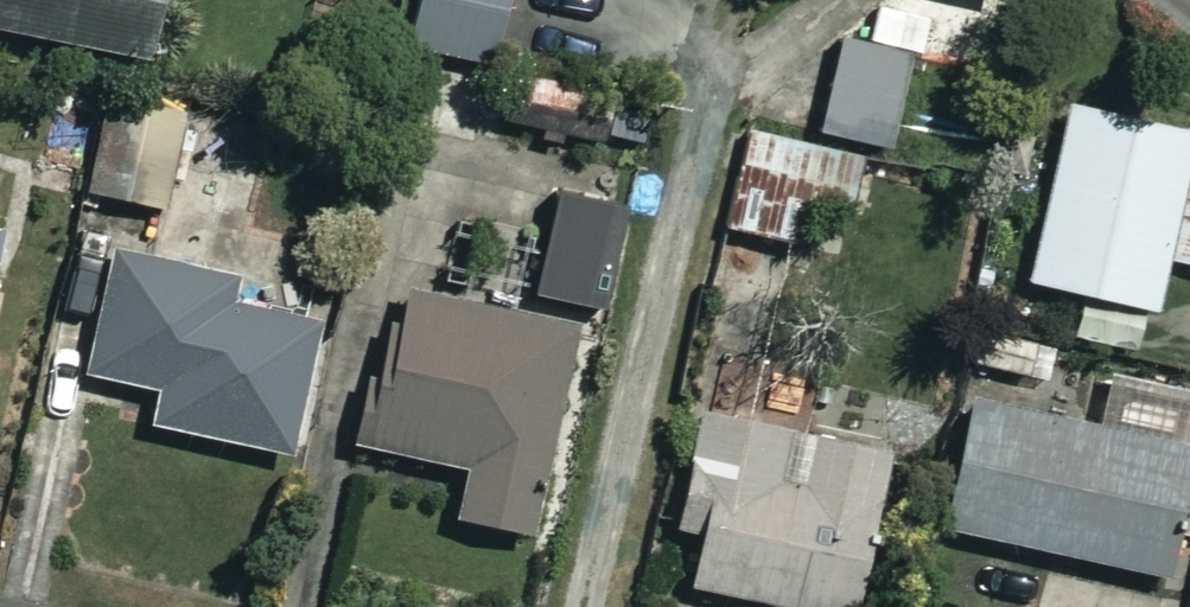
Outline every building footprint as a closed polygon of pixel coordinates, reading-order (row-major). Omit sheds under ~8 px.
[(127,54),(138,0),(0,0),(0,27),(127,54)] [(397,42),(483,63),(498,0),(407,0),(397,42)] [(875,144),(898,55),(832,38),(809,127),(875,144)] [(611,91),(505,65),(491,120),(597,146),(611,91)] [(173,110),(97,94),(77,189),(153,205),(173,110)] [(1054,99),(1011,278),(1142,310),(1155,257),(1189,265),(1189,165),(1177,162),(1185,131),(1054,99)] [(795,141),(739,129),(717,227),(773,240),(795,141)] [(619,209),(547,195),(528,291),(599,305),(619,209)] [(218,273),(108,248),(79,374),(147,390),(139,423),(270,453),(301,321),(212,301),(218,273)] [(563,328),(382,285),(345,442),(453,468),(442,514),(514,531),(563,328)] [(1015,341),(1004,382),(1062,398),(1074,357),(1015,341)] [(1186,446),(956,392),(926,522),(1156,576),(1186,446)] [(691,407),(667,523),(688,527),(676,584),(790,606),(832,606),(865,443),(691,407)]
